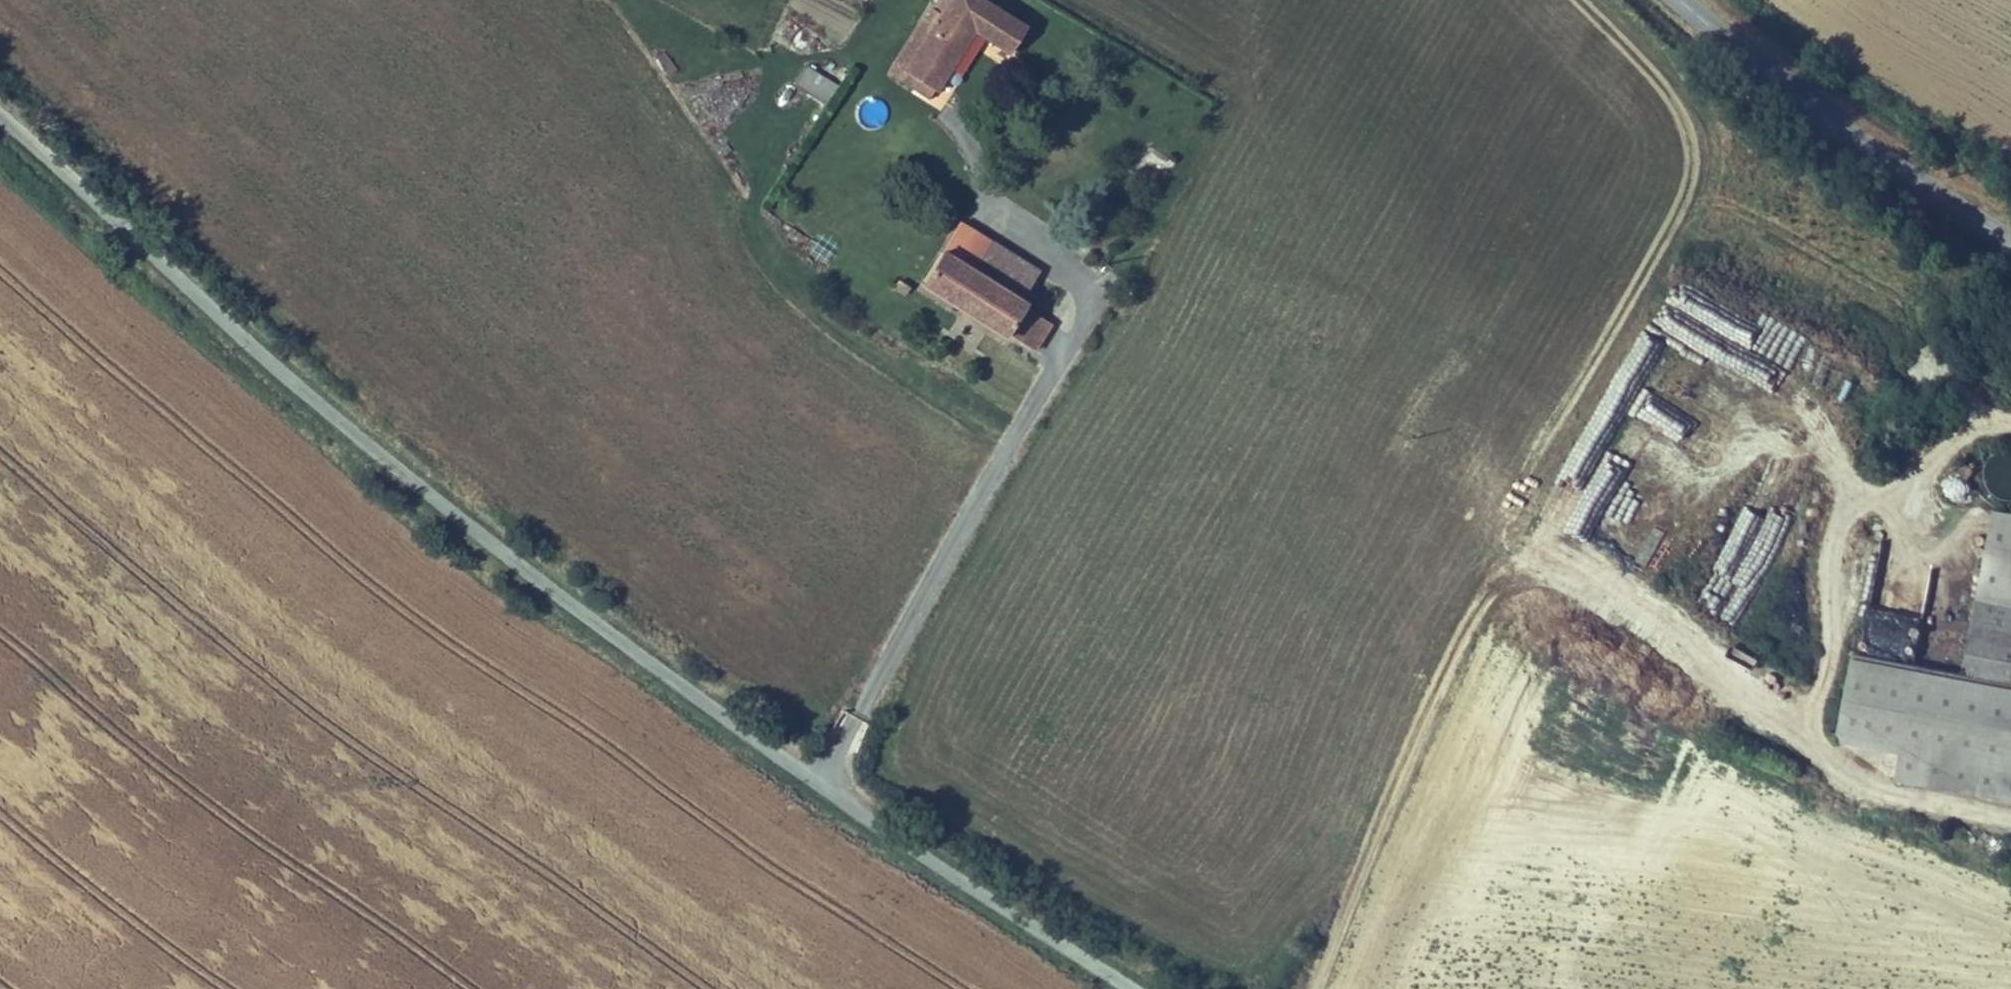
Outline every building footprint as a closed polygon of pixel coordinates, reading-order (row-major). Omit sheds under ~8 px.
[(987,41),(1021,61),(1037,36),(977,0),(976,0),(963,21),(954,16),(916,80),(920,83),(948,99),(951,101),(987,41)] [(804,65),(792,85),(825,104),(837,85),(804,65)] [(746,78),(720,88),(727,105),(753,95),(746,78)] [(948,99),(920,83),(915,92),(942,108),(948,99)] [(942,290),(1032,340),(1050,308),(1044,305),(1060,275),(1015,251),(1000,277),(960,256),(942,290)] [(1984,512),(1958,676),(1849,659),(1837,741),(1901,751),(1897,779),(2010,796),(2010,516),(1984,512)]
